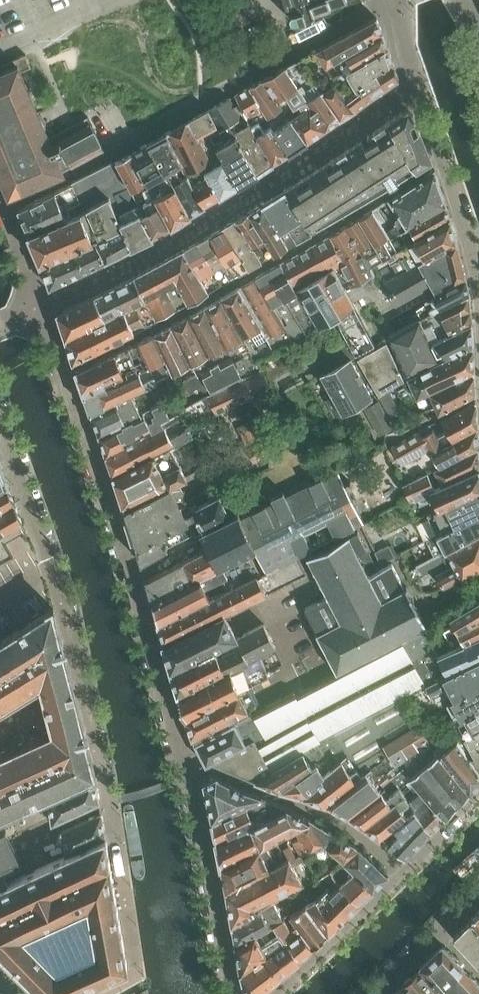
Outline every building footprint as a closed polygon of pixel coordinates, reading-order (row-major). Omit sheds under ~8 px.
[(286,3),(284,3),(284,5),(292,3),(294,10),(293,11),(292,12),(291,13),(291,14),(290,15),(290,16),(290,17),(291,18),(291,19),(292,20),(293,21),(294,21),(296,21),(297,21),(307,18),(307,17),(314,15),(315,15),(314,12),(322,10),(332,7),(331,4),(342,0),(285,0),(286,3)] [(376,17),(315,49),(327,66),(332,62),(340,73),(334,77),(336,80),(349,72),(342,61),(383,32),(377,17),(376,17)] [(387,45),(383,33),(383,32),(342,61),(349,72),(368,59),(369,60),(388,47),(389,47),(388,45),(387,45)] [(379,75),(376,71),(393,60),(388,47),(369,60),(368,59),(349,72),(336,80),(344,92),(356,84),(359,88),(362,86),(379,75)] [(333,76),(326,66),(327,66),(315,49),(308,54),(293,62),(284,67),(304,97),(320,86),(320,85),(333,76)] [(1,164),(0,165),(0,167),(10,192),(14,190),(13,190),(20,187),(59,170),(60,171),(63,169),(62,169),(72,165),(104,148),(92,125),(93,125),(88,116),(49,137),(21,71),(31,66),(27,56),(26,53),(14,59),(17,65),(6,70),(6,69),(4,70),(4,71),(0,73),(0,161),(1,164)] [(376,71),(379,75),(362,86),(370,98),(374,95),(383,89),(386,86),(399,78),(399,76),(393,60),(376,71)] [(283,106),(282,104),(288,99),(294,108),(306,99),(309,104),(326,128),(341,118),(320,86),(304,97),(284,67),(263,79),(282,106),(283,106)] [(333,76),(320,85),(320,86),(341,118),(355,109),(344,92),(336,80),(334,77),(333,76)] [(263,79),(262,79),(249,86),(245,88),(266,119),(269,122),(270,121),(267,117),(282,106),(263,79)] [(356,84),(344,92),(355,109),(364,102),(370,98),(362,86),(359,88),(356,84)] [(245,88),(235,94),(236,94),(253,127),(266,119),(245,88)] [(236,94),(230,98),(243,117),(231,125),(258,172),(273,162),(253,127),(236,94)] [(214,105),(208,109),(209,109),(221,131),(231,125),(243,117),(230,98),(230,97),(214,105)] [(309,104),(291,117),(307,140),(320,131),(326,128),(309,104)] [(365,145),(361,139),(286,189),(312,231),(391,185),(431,159),(409,106),(373,130),(378,136),(365,145)] [(209,109),(190,120),(207,150),(217,145),(212,136),(221,131),(209,109)] [(270,121),(269,122),(289,152),(307,140),(291,117),(286,110),(270,121)] [(190,119),(166,132),(182,162),(188,172),(212,159),(207,150),(190,120),(190,119)] [(289,152),(269,122),(266,119),(253,127),(273,162),(289,152)] [(221,131),(212,136),(217,145),(224,158),(239,184),(258,172),(231,125),(221,131)] [(166,132),(148,142),(162,172),(163,172),(168,170),(182,162),(166,132)] [(148,142),(132,151),(145,180),(148,178),(162,172),(148,142)] [(132,151),(116,159),(137,205),(145,200),(138,184),(145,181),(145,180),(132,151)] [(204,169),(207,173),(219,197),(239,184),(224,158),(210,166),(204,169)] [(116,159),(111,161),(123,189),(84,207),(29,233),(41,261),(105,235),(123,228),(117,214),(137,205),(116,159)] [(73,181),(84,207),(123,189),(111,161),(73,181)] [(205,205),(193,181),(188,172),(182,162),(168,170),(191,213),(205,205)] [(434,168),(389,198),(390,198),(401,215),(394,219),(397,224),(400,229),(401,231),(409,226),(446,203),(441,187),(435,169),(434,169),(434,168)] [(162,172),(148,178),(156,194),(173,225),(191,213),(168,170),(163,172),(162,172)] [(207,173),(193,181),(205,205),(219,197),(207,173)] [(73,181),(19,208),(29,233),(84,207),(73,181)] [(312,231),(286,189),(285,189),(263,203),(289,245),(313,231),(312,231)] [(145,200),(137,205),(152,236),(173,225),(156,194),(145,200)] [(263,203),(249,212),(274,253),(289,245),(263,203)] [(401,231),(400,232),(406,242),(451,218),(446,203),(409,226),(401,231)] [(137,205),(117,214),(123,228),(132,246),(152,236),(137,205)] [(372,209),(359,217),(382,259),(387,256),(398,249),(397,248),(391,238),(386,231),(381,222),(373,208),(372,209)] [(249,212),(234,221),(260,262),(274,253),(249,212)] [(346,225),(331,235),(344,257),(359,248),(370,268),(373,266),(382,260),(359,217),(346,225)] [(398,249),(387,256),(388,257),(391,263),(391,262),(397,273),(457,241),(451,218),(406,242),(397,248),(398,249)] [(234,221),(223,227),(248,268),(260,262),(234,221)] [(223,227),(210,235),(236,275),(248,268),(223,227)] [(123,228),(105,235),(115,254),(132,246),(123,228)] [(105,235),(41,261),(41,262),(50,286),(83,270),(115,254),(105,235)] [(197,242),(214,269),(222,283),(236,275),(210,235),(197,242)] [(330,235),(324,238),(344,271),(337,275),(353,301),(382,282),(373,266),(370,268),(359,248),(344,257),(331,235),(330,235)] [(326,270),(349,310),(335,318),(345,337),(355,355),(375,343),(353,301),(337,275),(344,271),(324,238),(312,245),(326,270)] [(433,294),(465,275),(457,241),(397,273),(382,282),(395,305),(431,284),(435,292),(433,294)] [(197,242),(184,249),(201,277),(214,269),(197,242)] [(312,245),(294,256),(309,281),(314,278),(320,287),(318,288),(323,295),(306,306),(318,325),(319,327),(335,318),(349,310),(326,270),(312,245)] [(184,249),(134,276),(145,298),(156,319),(189,303),(209,291),(201,277),(184,249)] [(294,256),(281,262),(306,306),(323,295),(318,288),(320,287),(314,278),(309,281),(294,256)] [(281,262),(270,269),(306,332),(318,325),(306,306),(281,262)] [(270,269),(258,276),(295,340),(307,334),(306,332),(270,269)] [(416,306),(390,322),(395,332),(419,319),(469,292),(465,275),(433,294),(434,296),(417,308),(416,306)] [(134,276),(112,287),(119,300),(123,298),(125,303),(129,301),(131,305),(145,298),(134,276)] [(240,286),(236,288),(246,304),(264,336),(266,335),(275,351),(295,340),(258,276),(242,285),(241,286),(240,286)] [(156,319),(145,298),(131,305),(129,301),(125,303),(123,298),(119,300),(112,287),(112,288),(112,287),(95,295),(58,312),(66,337),(124,308),(134,331),(156,319)] [(252,343),(264,336),(246,304),(236,288),(221,296),(217,298),(256,369),(262,366),(259,360),(262,358),(256,349),(252,343)] [(469,292),(419,319),(427,335),(442,326),(444,330),(455,323),(453,319),(470,309),(469,292)] [(217,298),(202,307),(222,346),(239,377),(256,369),(217,298)] [(202,307),(185,317),(205,356),(222,346),(202,307)] [(124,308),(66,337),(74,360),(134,331),(124,308)] [(470,309),(453,319),(455,323),(444,330),(442,326),(427,335),(429,341),(432,339),(434,343),(438,341),(472,322),(470,309)] [(172,324),(169,326),(189,364),(192,363),(205,356),(185,317),(172,324)] [(395,332),(388,336),(408,378),(420,370),(430,391),(474,371),(473,345),(447,359),(438,341),(434,343),(432,339),(429,341),(427,335),(419,319),(395,332)] [(472,322),(438,341),(447,359),(473,345),(472,322)] [(169,326),(150,335),(161,356),(171,374),(175,372),(189,364),(169,326)] [(128,345),(77,369),(85,392),(161,356),(150,335),(128,345)] [(342,361),(320,373),(332,395),(326,399),(335,416),(342,412),(342,414),(373,396),(351,356),(355,355),(345,337),(333,344),(335,348),(334,352),(336,356),(340,357),(342,361)] [(387,342),(358,359),(379,395),(389,389),(404,380),(387,342)] [(205,356),(192,363),(207,393),(239,377),(222,346),(205,356)] [(161,356),(85,392),(92,411),(132,391),(162,376),(171,394),(173,393),(173,392),(176,391),(182,387),(175,372),(171,374),(161,356)] [(262,368),(208,395),(217,413),(271,386),(262,368)] [(420,370),(408,378),(417,398),(429,392),(435,404),(418,412),(422,420),(438,412),(475,392),(474,371),(430,391),(420,370)] [(132,391),(92,411),(100,433),(141,412),(132,391)] [(380,434),(395,425),(380,399),(365,408),(380,434)] [(431,424),(428,426),(431,430),(433,429),(444,450),(477,432),(477,426),(476,400),(475,400),(441,418),(447,429),(437,434),(431,424)] [(141,412),(100,433),(107,455),(164,425),(162,420),(170,416),(163,401),(141,412)] [(251,420),(238,427),(246,442),(264,432),(259,422),(254,424),(251,420)] [(164,425),(107,455),(114,475),(172,448),(193,436),(189,428),(171,437),(164,425)] [(391,446),(387,448),(403,483),(426,472),(427,474),(440,467),(478,446),(477,432),(444,450),(433,429),(431,430),(428,426),(420,429),(429,445),(415,453),(399,462),(391,446)] [(291,443),(283,429),(247,448),(255,463),(291,443)] [(420,429),(406,437),(415,453),(429,445),(420,429)] [(392,446),(391,446),(399,462),(415,453),(406,437),(406,438),(392,446)] [(232,441),(216,449),(220,456),(235,448),(232,441)] [(427,474),(434,488),(478,466),(478,460),(478,446),(440,467),(427,474)] [(172,448),(114,475),(125,508),(180,481),(188,477),(172,448)] [(403,483),(410,498),(414,496),(415,497),(418,495),(421,501),(433,495),(438,508),(445,505),(446,506),(478,490),(478,466),(434,488),(427,474),(426,472),(403,483)] [(147,579),(146,579),(152,601),(248,552),(258,574),(298,554),(359,524),(364,521),(338,467),(274,501),(251,513),(240,519),(237,514),(210,528),(208,526),(200,531),(209,547),(147,579)] [(208,526),(198,505),(197,503),(187,509),(189,513),(187,514),(179,499),(177,494),(185,490),(180,481),(125,508),(130,522),(138,547),(188,520),(194,531),(195,533),(200,531),(208,526)] [(0,487),(0,510),(15,501),(10,489),(8,483),(0,487)] [(251,513),(237,485),(220,493),(198,505),(208,526),(210,528),(237,514),(240,519),(251,513)] [(427,515),(437,534),(478,513),(478,490),(446,506),(427,515)] [(21,523),(23,522),(22,519),(18,507),(15,502),(15,501),(0,510),(0,535),(21,523)] [(427,540),(435,555),(446,549),(478,533),(478,513),(437,534),(427,540)] [(188,520),(138,547),(142,561),(143,561),(168,547),(167,545),(194,531),(188,520)] [(14,556),(5,542),(26,530),(21,523),(0,535),(0,564),(14,556)] [(318,631),(316,632),(336,672),(427,625),(422,615),(406,585),(404,587),(392,562),(378,569),(358,529),(306,556),(307,558),(308,558),(328,596),(305,607),(318,631)] [(418,564),(423,573),(451,558),(454,564),(436,575),(443,585),(461,575),(462,578),(478,568),(478,533),(446,549),(435,555),(418,564)] [(390,544),(375,551),(381,564),(396,556),(390,544)] [(248,552),(152,601),(159,623),(258,574),(248,552)] [(272,596),(310,577),(298,554),(258,574),(159,623),(166,649),(232,616),(272,596)] [(454,625),(444,630),(447,637),(478,619),(478,600),(450,618),(454,625)] [(49,610),(45,613),(0,642),(0,710),(40,685),(52,730),(0,753),(0,816),(47,795),(96,774),(94,768),(86,737),(55,612),(55,610),(54,607),(49,610)] [(232,616),(166,649),(169,661),(172,669),(172,668),(179,693),(261,654),(276,646),(264,623),(242,634),(232,616)] [(447,637),(453,647),(478,636),(478,619),(447,637)] [(401,639),(426,687),(435,682),(478,658),(478,636),(453,647),(439,654),(429,630),(427,625),(401,639)] [(261,707),(195,743),(206,763),(213,760),(213,762),(256,779),(337,735),(401,700),(403,699),(416,693),(426,687),(401,639),(336,672),(296,694),(295,690),(261,707)] [(261,654),(179,693),(187,717),(250,684),(269,674),(261,654)] [(416,693),(430,718),(439,713),(452,704),(449,701),(478,685),(478,658),(435,682),(426,687),(416,693)] [(250,684),(187,717),(195,743),(261,707),(250,684)] [(439,713),(441,715),(449,710),(455,721),(456,722),(478,707),(478,685),(449,701),(452,704),(439,713)] [(322,778),(303,794),(321,800),(325,802),(326,802),(350,815),(394,782),(391,779),(402,770),(409,777),(416,786),(443,817),(455,806),(465,795),(470,791),(435,745),(434,747),(429,740),(418,724),(403,699),(401,700),(337,735),(346,746),(351,753),(320,776),(322,778)] [(445,726),(448,731),(456,727),(457,729),(460,727),(462,731),(465,729),(470,735),(478,730),(478,707),(456,722),(455,721),(445,726)] [(457,737),(467,750),(474,758),(478,755),(478,730),(470,735),(465,729),(462,731),(464,734),(457,737)] [(337,735),(256,779),(280,788),(346,746),(337,735)] [(435,745),(470,791),(470,790),(478,781),(478,765),(474,758),(467,750),(457,737),(445,747),(440,742),(435,745)] [(346,746),(280,788),(303,794),(322,778),(320,776),(351,753),(346,746)] [(402,770),(391,779),(394,782),(350,815),(364,825),(404,796),(396,786),(409,777),(402,770)] [(96,774),(47,795),(52,822),(100,800),(100,798),(98,789),(96,774)] [(217,775),(204,782),(212,820),(216,839),(217,839),(242,828),(255,831),(262,847),(268,843),(295,828),(297,831),(314,821),(287,805),(262,795),(240,787),(218,776),(217,775)] [(416,786),(404,796),(415,810),(430,830),(432,829),(443,817),(416,786)] [(404,796),(364,825),(380,837),(393,826),(403,819),(415,810),(404,796)] [(415,810),(403,819),(420,841),(430,830),(415,810)] [(70,826),(61,830),(66,855),(106,836),(102,812),(70,826)] [(398,831),(388,843),(405,856),(420,841),(403,819),(393,826),(398,831)] [(297,831),(291,834),(301,855),(323,842),(331,838),(336,835),(314,821),(297,831)] [(242,828),(217,839),(222,865),(262,847),(255,831),(242,828)] [(9,882),(4,872),(22,864),(13,846),(6,830),(0,833),(0,886),(9,882)] [(331,838),(323,842),(344,861),(359,847),(354,843),(349,840),(341,837),(336,835),(331,838)] [(9,882),(0,886),(0,953),(40,993),(74,993),(128,969),(106,836),(66,855),(9,882)] [(262,847),(222,865),(227,891),(271,867),(264,855),(272,851),(268,843),(262,847)] [(359,847),(344,861),(372,890),(388,875),(359,847)] [(271,867),(227,891),(233,925),(257,913),(260,907),(275,901),(304,887),(289,858),(271,867)] [(344,861),(331,871),(359,903),(372,890),(344,861)] [(331,892),(329,894),(347,914),(359,903),(331,871),(326,865),(314,872),(319,880),(324,876),(335,889),(331,892)] [(329,894),(331,892),(327,888),(316,898),(335,926),(347,915),(347,914),(329,894)] [(306,904),(301,907),(327,933),(335,926),(316,898),(306,904)] [(257,913),(233,925),(236,942),(259,929),(270,922),(286,913),(275,901),(260,907),(257,913)] [(270,922),(278,932),(286,942),(299,931),(313,946),(327,933),(301,907),(288,915),(286,913),(270,922)] [(454,934),(478,962),(478,925),(472,917),(454,934)] [(259,929),(236,942),(241,972),(241,973),(272,952),(275,950),(269,938),(265,940),(259,929)] [(299,931),(286,942),(300,958),(313,946),(299,931)] [(269,938),(275,950),(272,952),(287,969),(300,958),(286,942),(278,932),(269,938)] [(441,947),(434,954),(431,958),(430,957),(430,958),(422,966),(421,966),(420,967),(444,993),(478,993),(478,983),(443,945),(441,947)] [(261,992),(287,969),(272,952),(241,973),(246,993),(259,993),(260,993),(261,992)] [(402,986),(410,993),(444,993),(420,967),(402,986)] [(393,993),(410,993),(402,986),(393,993)]
